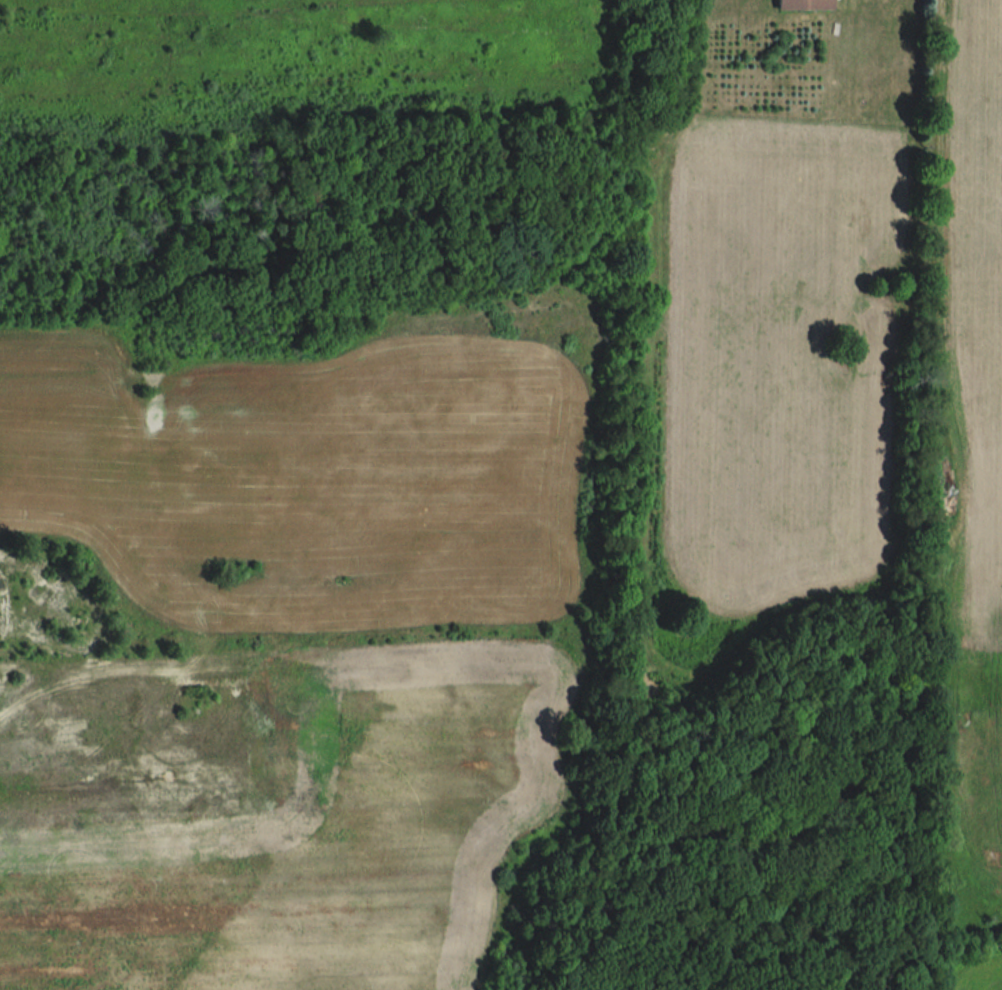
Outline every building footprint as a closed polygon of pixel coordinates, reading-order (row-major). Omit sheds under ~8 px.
[(830,0),(774,0),(774,9),(830,9),(830,0)]
